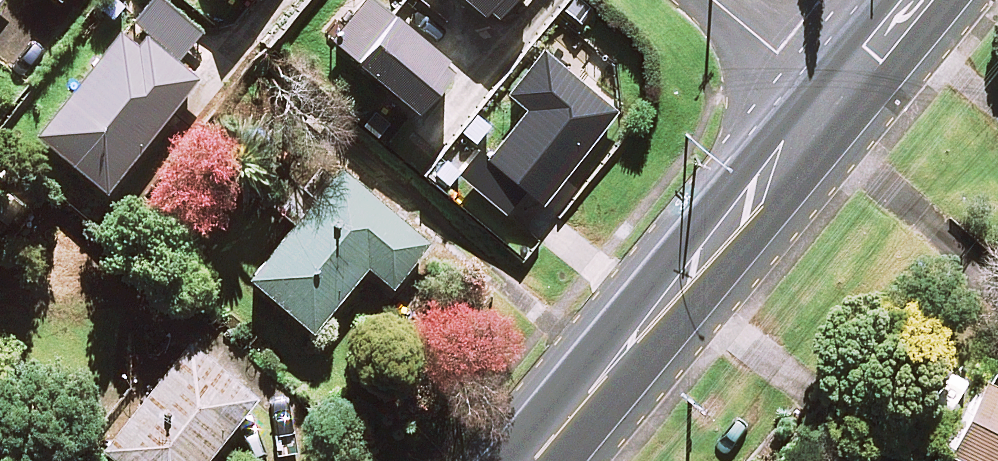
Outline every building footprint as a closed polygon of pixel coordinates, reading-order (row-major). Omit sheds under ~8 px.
[(163,0),(146,0),(36,133),(104,189),(197,78),(176,60),(200,30),(163,0)] [(376,0),(360,0),(327,37),(411,110),(451,65),(376,0)] [(486,18),(502,0),(467,0),(486,18)] [(613,112),(538,51),(507,88),(527,104),(484,158),(539,203),(613,112)] [(428,243),(341,165),(244,274),(308,331),(361,272),(384,293),(428,243)] [(183,339),(96,445),(115,460),(202,460),(254,397),(183,339)] [(978,375),(940,450),(962,460),(997,460),(997,385),(978,375)]
